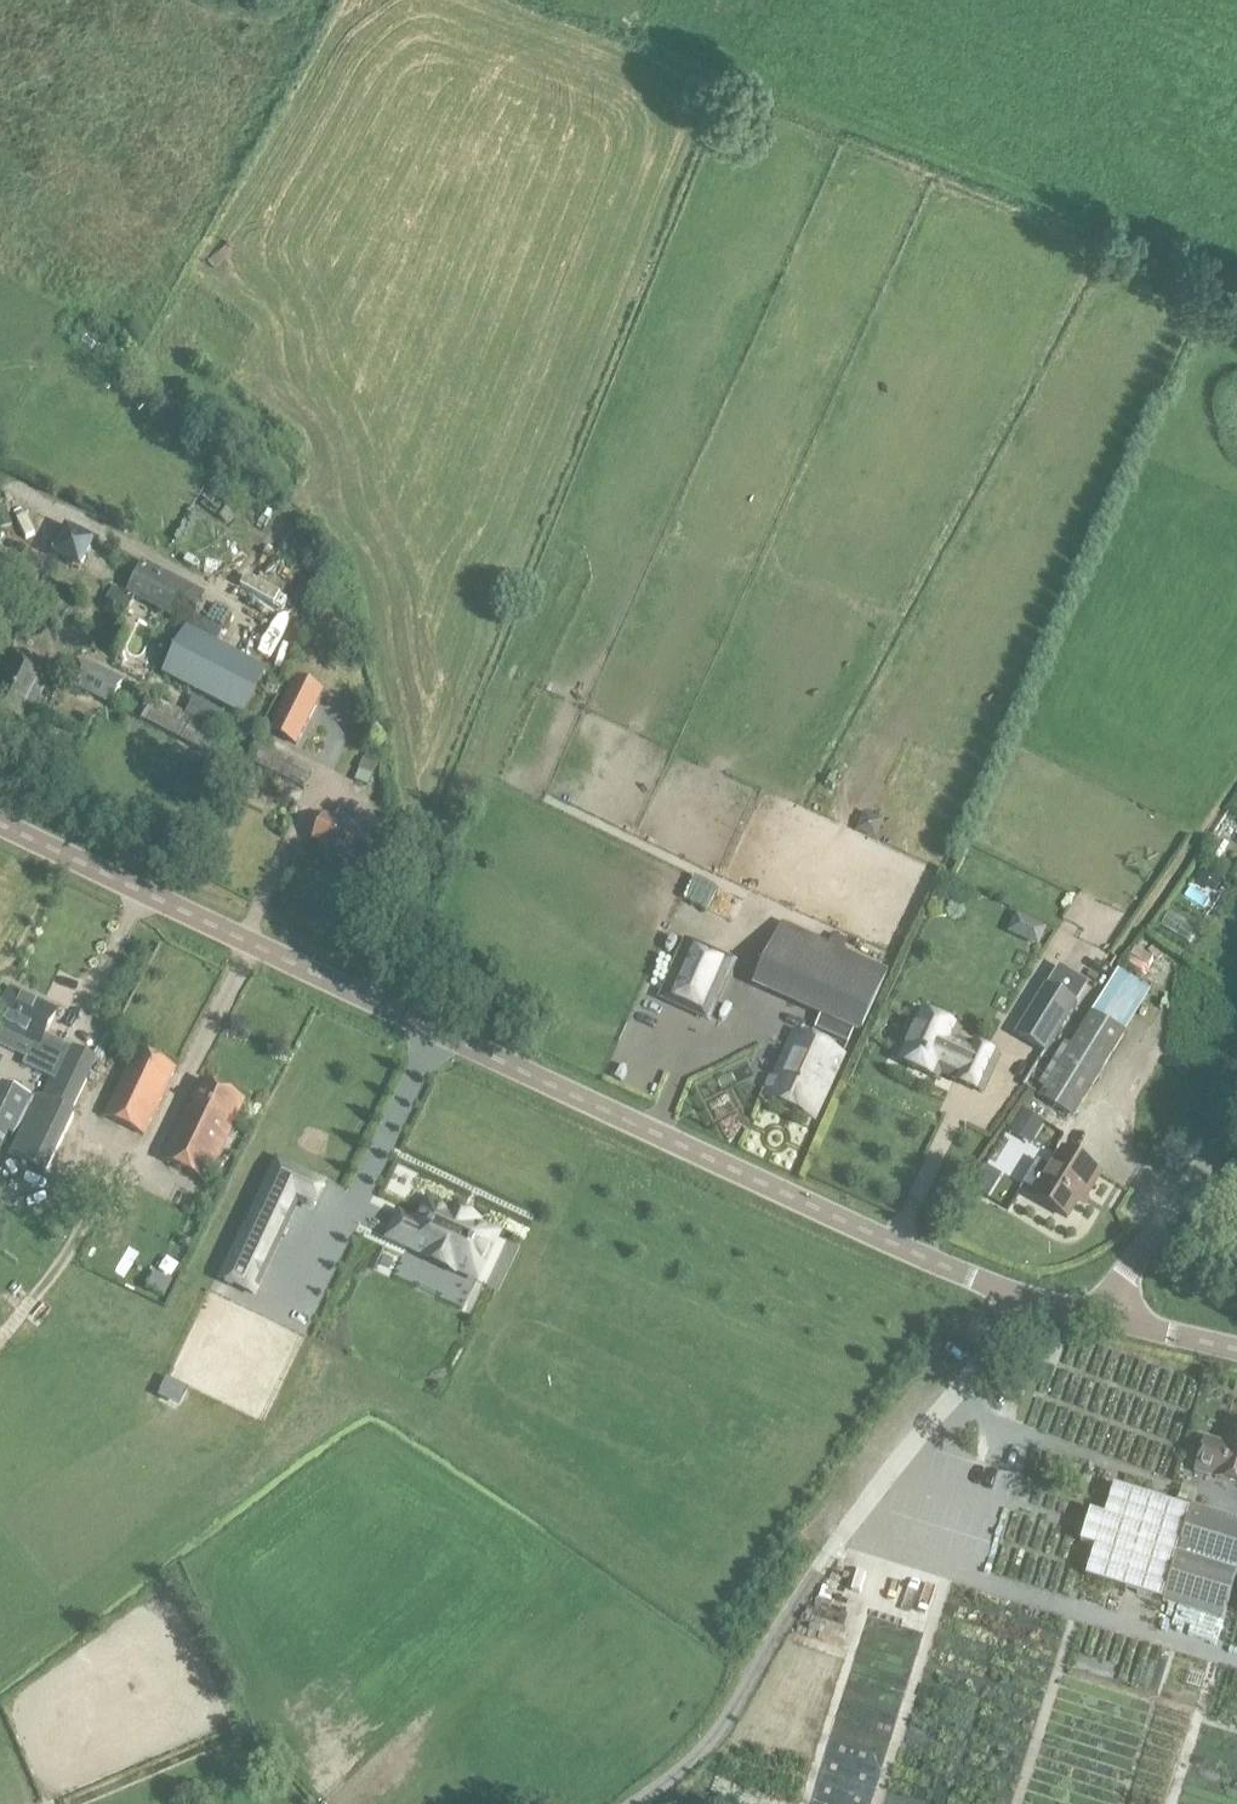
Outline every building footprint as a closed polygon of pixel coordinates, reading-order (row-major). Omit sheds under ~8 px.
[(217,502),(225,487),(208,477),(199,492),(217,502)] [(0,510),(0,531),(13,527),(6,508),(0,510)] [(58,546),(61,560),(95,551),(92,537),(58,546)] [(113,590),(106,604),(127,614),(134,601),(191,629),(193,625),(197,616),(206,598),(207,596),(143,563),(126,596),(113,590)] [(305,606),(251,582),(242,601),(296,626),(305,606)] [(187,629),(162,676),(243,719),(268,672),(187,629)] [(27,726),(51,677),(11,657),(0,680),(0,713),(27,726)] [(83,661),(70,687),(114,709),(126,682),(83,661)] [(290,693),(270,733),(296,746),(309,720),(310,720),(310,719),(316,707),(317,706),(290,693)] [(153,698),(141,720),(182,740),(224,765),(236,742),(216,731),(187,714),(153,698)] [(258,743),(252,756),(249,762),(260,767),(304,789),(313,771),(280,754),(258,743)] [(314,841),(367,865),(377,843),(374,841),(378,833),(372,830),(374,824),(342,808),(335,823),(325,818),(314,841)] [(1190,893),(1212,904),(1226,876),(1204,865),(1190,893)] [(888,971),(782,925),(753,991),(860,1037),(888,971)] [(685,941),(659,999),(704,1020),(730,961),(685,941)] [(1088,986),(1059,969),(1050,985),(1078,1002),(1088,986)] [(1050,985),(1047,983),(1017,1034),(1051,1054),(1080,1003),(1078,1002),(1050,985)] [(27,1060),(24,1066),(52,1079),(68,1047),(46,1037),(57,1013),(12,992),(0,1019),(0,1047),(27,1060)] [(914,1020),(895,1061),(938,1080),(941,1073),(954,1079),(953,1081),(982,1094),(998,1059),(969,1046),(957,1040),(961,1032),(918,1012),(914,1020)] [(1125,1034),(1092,1013),(1039,1098),(1072,1119),(1125,1034)] [(794,1036),(766,1098),(815,1119),(843,1057),(794,1036)] [(52,1079),(43,1099),(70,1112),(72,1112),(85,1084),(96,1060),(68,1047),(52,1079)] [(176,1071),(136,1052),(105,1118),(145,1137),(176,1071)] [(3,1084),(0,1089),(0,1154),(9,1135),(14,1137),(32,1098),(3,1084)] [(207,1182),(244,1104),(201,1084),(164,1162),(207,1182)] [(39,1097),(10,1158),(45,1175),(74,1114),(72,1112),(70,1112),(43,1099),(39,1097)] [(1024,1110),(1010,1133),(1032,1146),(1045,1123),(1024,1110)] [(1037,1197),(1035,1199),(1068,1219),(1085,1192),(1088,1195),(1101,1174),(1065,1152),(1049,1177),(1037,1197)] [(283,1167),(255,1227),(286,1241),(302,1205),(317,1212),(328,1188),(283,1167)] [(417,1225),(404,1219),(396,1237),(409,1243),(406,1248),(430,1259),(429,1260),(430,1260),(437,1245),(459,1255),(452,1270),(453,1271),(454,1270),(477,1281),(498,1235),(475,1225),(476,1222),(451,1211),(450,1213),(427,1203),(417,1225)] [(267,1267),(242,1255),(228,1284),(254,1296),(267,1267)] [(1220,1445),(1234,1449),(1234,1447),(1236,1448),(1236,1424),(1227,1421),(1220,1444),(1220,1445)] [(1197,1474),(1236,1486),(1236,1448),(1234,1447),(1234,1449),(1220,1445),(1220,1444),(1207,1440),(1197,1474)] [(1081,1544),(1095,1549),(1086,1579),(1223,1621),(1236,1577),(1236,1524),(1192,1511),(1192,1512),(1114,1488),(1105,1517),(1091,1513),(1081,1544)]
